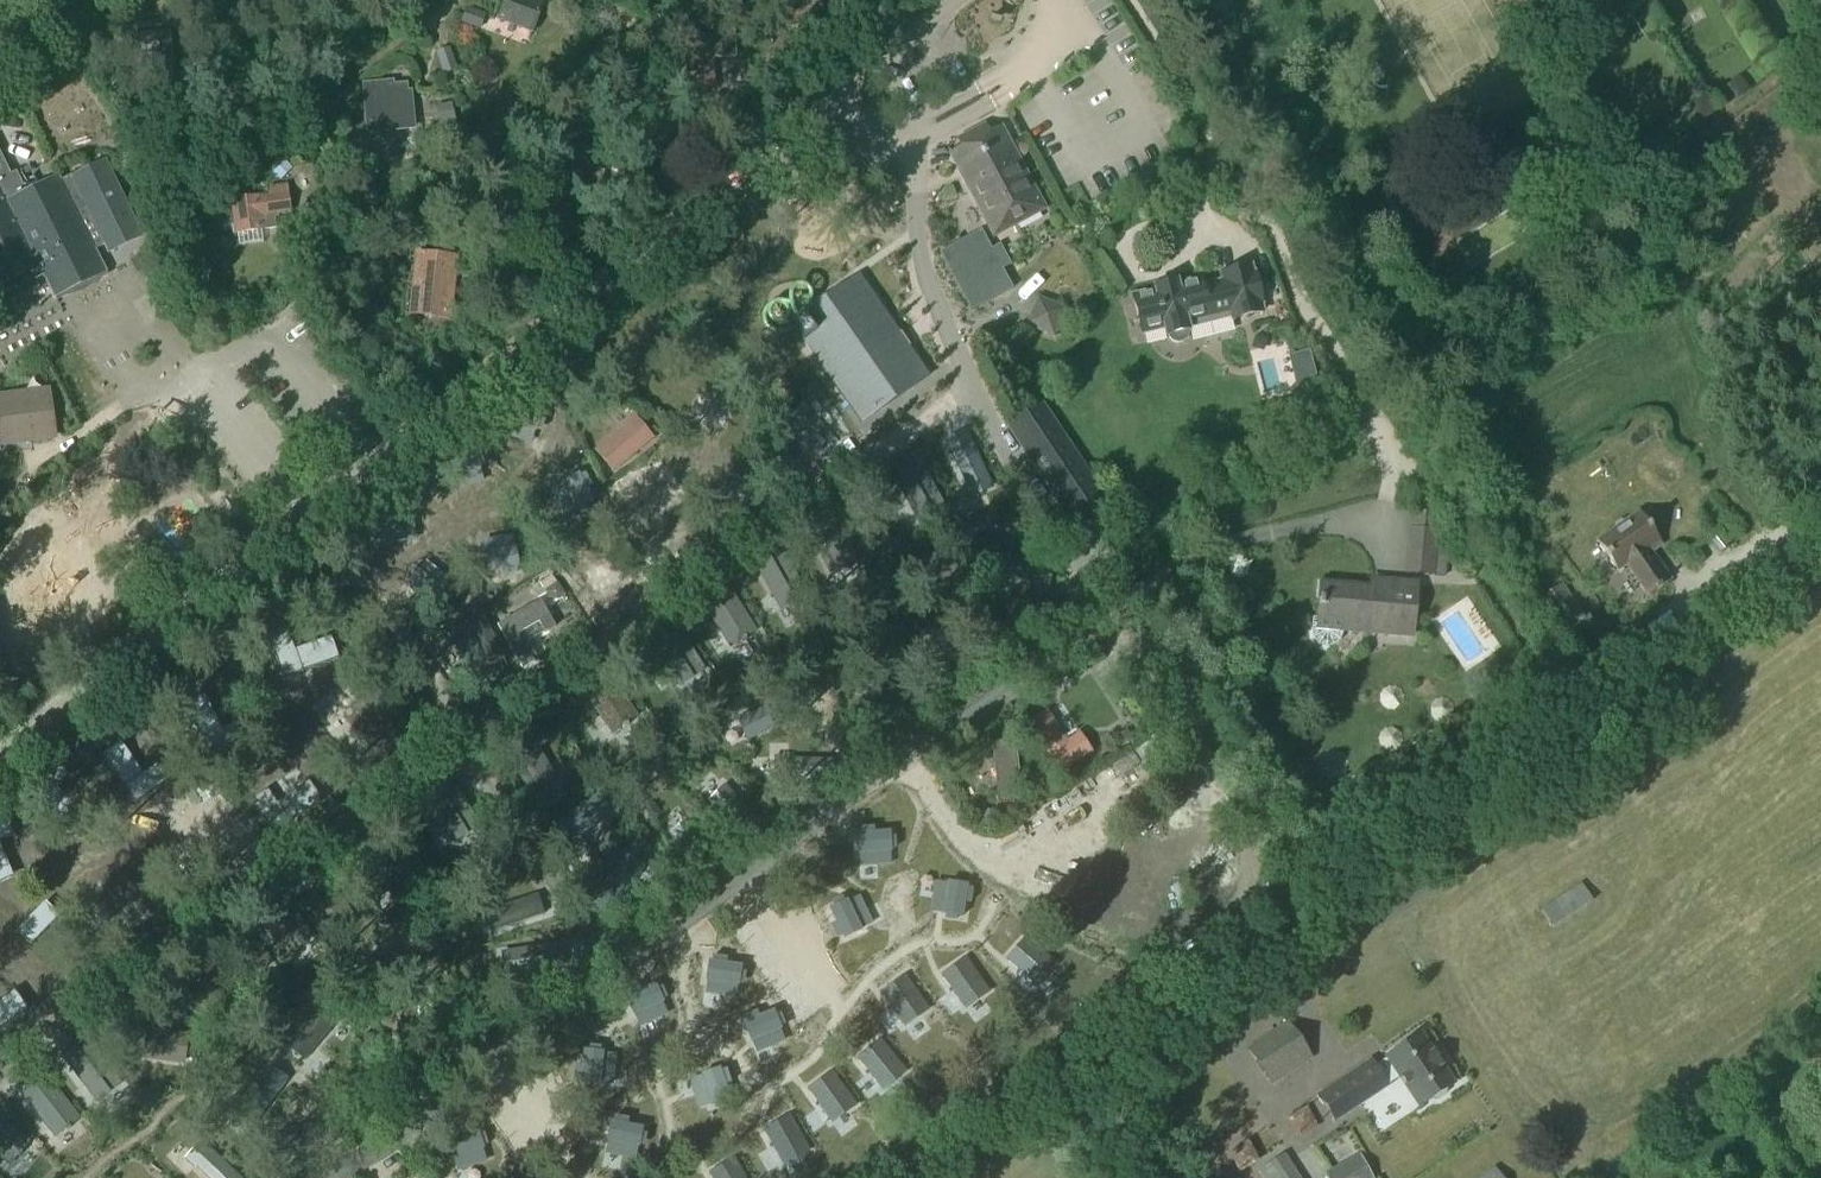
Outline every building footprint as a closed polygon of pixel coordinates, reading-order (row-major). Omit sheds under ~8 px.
[(543,4),(531,0),(506,0),(498,21),(532,33),(543,4)] [(464,9),(459,23),(477,30),(482,16),(464,9)] [(676,18),(676,30),(691,30),(691,18),(676,18)] [(140,45),(127,46),(129,71),(172,67),(169,35),(139,38),(140,45)] [(715,40),(683,42),(684,53),(688,53),(690,82),(712,80),(711,59),(716,59),(737,58),(736,39),(715,40)] [(925,43),(915,49),(922,58),(931,52),(925,43)] [(394,82),(361,85),(366,136),(416,132),(412,92),(408,92),(407,84),(394,86),(394,82)] [(994,236),(1042,210),(1000,131),(952,157),(994,236)] [(593,205),(601,174),(585,170),(590,153),(563,146),(559,163),(565,165),(557,196),(593,205)] [(4,308),(38,291),(33,283),(44,277),(55,299),(106,274),(100,263),(95,252),(104,248),(108,257),(144,239),(106,162),(70,179),(70,177),(61,182),(59,177),(26,193),(16,173),(10,176),(0,156),(0,299),(4,308)] [(271,197),(233,202),(236,234),(259,231),(276,229),(275,222),(278,221),(278,215),(290,213),(286,188),(270,190),(271,197)] [(447,316),(454,257),(421,254),(414,313),(447,316)] [(324,286),(336,279),(327,263),(315,271),(324,286)] [(1253,276),(1251,268),(1221,276),(1222,283),(1202,288),(1200,281),(1177,287),(1177,284),(1154,290),(1155,292),(1133,298),(1142,336),(1165,330),(1167,338),(1168,337),(1169,340),(1173,343),(1178,345),(1183,344),(1186,340),(1188,335),(1187,333),(1189,332),(1185,318),(1229,307),(1232,321),(1262,313),(1261,306),(1262,306),(1254,275),(1253,276)] [(857,276),(790,324),(861,425),(929,377),(857,276)] [(1055,340),(1066,312),(1037,299),(1025,328),(1055,340)] [(552,367),(539,377),(549,388),(561,378),(552,367)] [(1313,369),(1294,373),(1298,389),(1317,384),(1313,369)] [(48,393),(0,399),(0,436),(1,446),(54,438),(48,393)] [(1075,525),(1105,506),(1040,409),(1011,428),(1075,525)] [(632,420),(596,451),(614,472),(650,441),(632,420)] [(965,432),(945,442),(967,487),(965,488),(972,501),(985,494),(984,493),(992,489),(965,432)] [(520,449),(508,459),(519,472),(530,462),(520,449)] [(919,464),(893,478),(919,527),(945,513),(919,464)] [(1414,530),(1410,575),(1434,577),(1445,578),(1446,566),(1448,544),(1437,543),(1438,532),(1433,531),(1434,514),(1416,513),(1415,530),(1414,530)] [(1660,544),(1639,514),(1625,524),(1621,523),(1615,526),(1614,532),(1596,544),(1617,574),(1626,567),(1648,598),(1671,582),(1649,552),(1660,544)] [(834,519),(807,533),(831,579),(842,574),(843,575),(848,573),(847,571),(858,566),(834,519)] [(1720,534),(1712,541),(1722,553),(1730,547),(1720,534)] [(442,546),(441,562),(455,563),(457,547),(442,546)] [(780,550),(754,565),(781,613),(807,598),(780,550)] [(1343,631),(1412,637),(1416,585),(1384,582),(1384,591),(1322,586),(1319,620),(1312,620),(1311,632),(1313,640),(1318,646),(1326,648),(1333,647),(1340,642),(1343,635),(1343,631)] [(556,583),(543,592),(548,599),(556,601),(564,595),(556,583)] [(1564,642),(1589,625),(1562,586),(1537,603),(1564,642)] [(728,588),(703,604),(730,648),(740,642),(741,643),(746,640),(745,639),(755,633),(728,588)] [(499,598),(485,605),(492,617),(505,610),(499,598)] [(530,608),(497,626),(523,672),(538,663),(522,634),(539,624),(544,634),(554,628),(540,603),(530,608)] [(503,655),(478,611),(442,631),(451,647),(452,650),(470,640),(485,665),(503,655)] [(702,617),(689,625),(695,634),(707,626),(702,617)] [(674,625),(649,642),(679,687),(704,671),(674,625)] [(442,631),(428,639),(437,655),(451,647),(442,631)] [(181,662),(175,677),(187,682),(193,667),(181,662)] [(607,675),(583,692),(613,735),(623,728),(624,729),(629,726),(627,725),(637,718),(607,675)] [(750,715),(737,721),(743,733),(744,732),(748,741),(801,715),(792,697),(751,716),(750,715)] [(1047,712),(1027,725),(1060,774),(1091,753),(1079,734),(1067,742),(1047,712)] [(1126,732),(1115,740),(1122,749),(1133,741),(1126,732)] [(529,734),(503,749),(532,796),(557,781),(529,734)] [(1016,739),(993,741),(998,803),(1021,801),(1016,739)] [(788,759),(774,759),(774,772),(775,772),(775,781),(834,781),(834,760),(788,760),(788,759)] [(450,780),(425,796),(454,842),(479,827),(450,780)] [(716,796),(709,803),(749,845),(764,831),(733,798),(734,797),(724,786),(715,795),(716,796)] [(598,796),(551,830),(563,847),(600,821),(601,822),(612,813),(605,803),(604,804),(598,796)] [(372,838),(347,853),(374,898),(384,892),(385,894),(390,891),(389,889),(399,883),(372,838)] [(624,856),(597,908),(615,918),(636,877),(638,878),(644,866),(633,860),(632,861),(624,856)] [(1581,885),(1541,911),(1553,929),(1593,903),(1581,885)] [(537,896),(487,912),(494,932),(543,916),(537,896)] [(286,906),(262,923),(287,958),(311,941),(286,906)] [(242,932),(221,952),(251,983),(271,963),(242,932)] [(1025,940),(1006,961),(1035,986),(1054,965),(1025,940)] [(504,963),(502,963),(504,976),(518,974),(518,972),(563,966),(560,945),(502,954),(504,963)] [(441,960),(428,968),(434,977),(447,968),(441,960)] [(965,961),(941,977),(963,1008),(987,992),(965,961)] [(904,979),(881,995),(903,1026),(926,1009),(904,979)] [(772,1000),(753,1011),(760,1023),(779,1011),(772,1000)] [(706,1001),(702,1011),(715,1016),(719,1007),(706,1001)] [(323,1006),(289,1046),(305,1060),(339,1020),(323,1006)] [(599,1006),(595,1021),(608,1024),(612,1009),(599,1006)] [(1271,1086),(1309,1061),(1287,1027),(1248,1052),(1271,1086)] [(146,1032),(143,1060),(184,1065),(188,1037),(146,1032)] [(1369,1063),(1318,1097),(1335,1122),(1360,1105),(1356,1098),(1380,1082),(1385,1089),(1386,1088),(1385,1087),(1399,1078),(1418,1108),(1430,1100),(1435,1101),(1443,1096),(1445,1090),(1450,1086),(1439,1069),(1440,1068),(1431,1055),(1430,1056),(1418,1039),(1386,1060),(1387,1060),(1373,1069),(1369,1063)] [(87,1041),(64,1059),(98,1102),(121,1084),(87,1041)] [(879,1043),(857,1061),(881,1091),(903,1072),(879,1043)] [(270,1067),(236,1113),(253,1126),(287,1080),(270,1067)] [(719,1070),(700,1077),(700,1079),(709,1106),(710,1108),(714,1107),(715,1111),(725,1108),(724,1104),(729,1102),(724,1087),(729,1085),(725,1071),(719,1073),(719,1070)] [(831,1075),(808,1092),(830,1122),(853,1106),(831,1075)] [(46,1079),(23,1098),(55,1139),(65,1131),(66,1133),(70,1129),(69,1128),(78,1120),(46,1079)] [(788,1119),(763,1132),(781,1166),(806,1152),(788,1119)] [(10,1167),(17,1158),(18,1159),(22,1154),(21,1153),(28,1144),(0,1121),(0,1159),(10,1167)] [(331,1122),(280,1133),(284,1153),(335,1142),(331,1122)] [(184,1159),(194,1169),(195,1168),(206,1177),(238,1177),(202,1143),(196,1150),(194,1149),(184,1159)] [(1326,1176),(1327,1177),(1371,1177),(1360,1157),(1326,1176)] [(1259,1173),(1263,1177),(1296,1177),(1283,1158),(1259,1173)] [(709,1175),(711,1177),(743,1177),(734,1161),(709,1175)] [(1480,1177),(1501,1177),(1493,1168),(1480,1177)]
